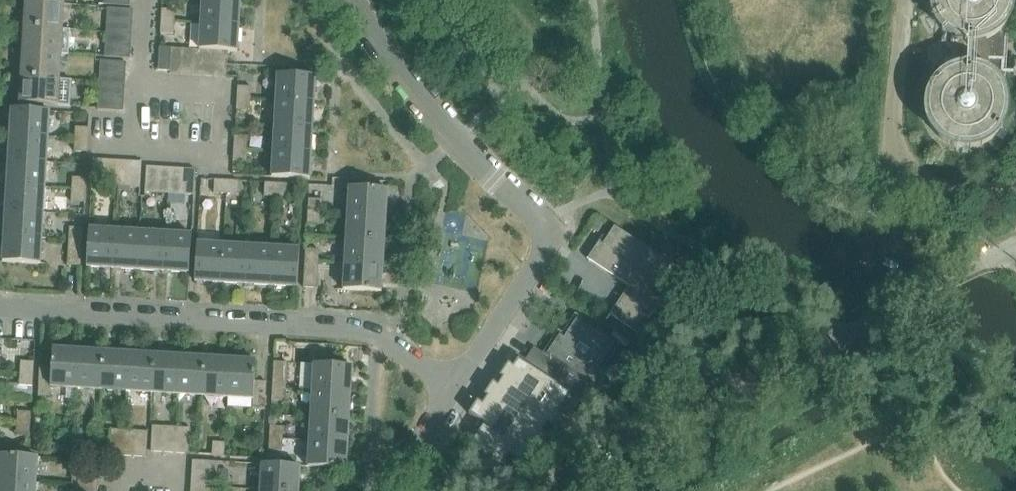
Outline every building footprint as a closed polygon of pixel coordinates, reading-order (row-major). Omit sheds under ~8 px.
[(201,23),(239,25),(241,0),(235,0),(203,0),(201,23)] [(937,18),(946,28),(959,34),(972,36),(986,34),(998,27),(1007,16),(1011,5),(1012,0),(931,0),(932,6),(937,18)] [(26,2),(24,27),(62,29),(64,4),(26,2)] [(107,21),(133,22),(133,9),(107,8),(107,21)] [(161,21),(175,21),(175,9),(162,9),(161,21)] [(132,34),(133,22),(107,21),(106,32),(132,34)] [(160,33),(174,33),(175,21),(161,21),(160,33)] [(239,25),(201,23),(200,49),(206,50),(217,50),(221,51),(229,51),(238,52),(239,25)] [(24,27),(23,52),(61,54),(62,29),(24,27)] [(131,45),(132,34),(106,32),(105,44),(131,45)] [(104,57),(127,58),(130,58),(131,45),(105,44),(104,57)] [(170,71),(172,48),(160,47),(158,71),(170,71)] [(182,74),(183,48),(172,48),(170,71),(170,74),(182,74)] [(193,75),(195,49),(183,48),(182,74),(193,75)] [(204,75),(206,50),(200,49),(195,49),(194,75),(204,75)] [(216,76),(217,50),(206,50),(204,75),(216,76)] [(229,51),(221,51),(217,50),(216,76),(227,77),(229,51)] [(59,79),(61,54),(23,52),(21,77),(59,79)] [(100,73),(126,75),(126,62),(100,61),(100,73)] [(928,113),(933,125),(942,135),(955,142),(968,144),(982,141),(994,134),(1003,124),(1007,113),(1009,101),(1006,89),(1001,79),(992,70),(982,64),(969,62),(957,63),(945,69),(936,77),(929,88),(927,101),(928,113)] [(125,87),(126,75),(100,73),(99,85),(125,87)] [(278,74),(276,100),(315,102),(316,76),(278,74)] [(58,106),(59,79),(21,77),(20,103),(58,106)] [(98,96),(124,98),(125,87),(99,85),(98,96)] [(238,86),(237,98),(251,99),(251,87),(238,86)] [(98,97),(98,108),(97,110),(123,111),(124,98),(98,97)] [(237,98),(236,110),(250,111),(251,99),(237,98)] [(315,102),(276,100),(275,125),(313,128),(315,102)] [(12,109),(10,135),(48,137),(50,111),(12,109)] [(275,125),(273,151),(312,153),(313,128),(275,125)] [(74,151),(87,152),(89,128),(75,127),(74,151)] [(10,135),(9,160),(47,162),(48,137),(10,135)] [(235,136),(234,148),(247,149),(248,137),(235,136)] [(233,160),(247,161),(247,149),(234,148),(233,160)] [(312,153),(273,151),(272,177),(310,179),(312,153)] [(91,185),(104,186),(105,160),(93,159),(91,185)] [(9,160),(7,185),(45,188),(47,162),(9,160)] [(117,160),(105,160),(104,186),(116,186),(117,160)] [(129,161),(117,160),(116,186),(127,187),(129,161)] [(129,161),(127,187),(140,188),(142,162),(129,161)] [(145,192),(158,193),(159,167),(147,166),(145,192)] [(159,167),(158,193),(170,194),(171,168),(159,167)] [(183,168),(171,168),(170,194),(181,194),(183,168)] [(183,168),(181,194),(194,195),(196,169),(183,168)] [(71,201),(84,202),(86,178),(72,177),(71,201)] [(214,193),(226,194),(227,180),(215,179),(214,193)] [(227,180),(226,194),(238,194),(239,181),(227,180)] [(264,196),(276,197),(277,183),(265,182),(264,196)] [(277,183),(276,197),(289,197),(289,184),(277,183)] [(6,210),(44,213),(45,188),(7,185),(6,210)] [(388,190),(350,187),(348,213),(386,216),(388,190)] [(308,211),(322,212),(322,199),(309,199),(308,211)] [(6,210),(4,236),(42,238),(44,213),(6,210)] [(322,212),(308,211),(307,223),(321,224),(322,212)] [(348,213),(347,239),(385,241),(386,216),(348,213)] [(68,239),(82,240),(83,228),(69,227),(68,239)] [(681,271),(614,227),(604,243),(600,240),(587,259),(629,287),(634,290),(627,300),(622,297),(609,315),(638,334),(668,288),(670,289),(681,271)] [(87,267),(113,268),(115,230),(89,229),(87,267)] [(138,270),(140,232),(115,230),(113,268),(138,270)] [(166,233),(140,232),(138,270),(163,271),(166,233)] [(166,233),(163,271),(189,273),(192,235),(166,233)] [(4,236),(3,262),(41,264),(42,238),(4,236)] [(67,266),(81,266),(82,240),(68,239),(67,266)] [(347,239),(345,264),(383,266),(385,241),(347,239)] [(195,281),(221,283),(223,245),(197,243),(195,281)] [(221,283),(246,285),(249,246),(223,245),(221,283)] [(246,285),(272,286),(274,248),(249,246),(246,285)] [(274,248),(272,286),(298,288),(300,249),(274,248)] [(305,261),(319,262),(319,250),(306,249),(305,261)] [(304,287),(317,288),(319,262),(305,261),(304,287)] [(383,266),(345,264),(344,290),(382,292),(383,266)] [(534,348),(525,361),(579,397),(588,383),(592,386),(619,344),(576,315),(563,335),(559,332),(544,354),(534,348)] [(77,389),(79,351),(53,349),(52,369),(51,387),(77,389)] [(77,389),(102,390),(104,352),(79,351),(77,389)] [(102,390),(127,392),(129,354),(104,352),(102,390)] [(127,392),(152,393),(154,355),(129,354),(127,392)] [(177,395),(180,357),(154,355),(152,393),(177,395)] [(516,461),(527,468),(566,409),(578,417),(587,402),(579,397),(525,361),(514,355),(471,420),(472,421),(468,427),(481,436),(474,446),(485,453),(483,456),(504,480),(516,461)] [(205,358),(180,357),(177,395),(202,396),(205,358)] [(202,396),(228,398),(230,360),(205,358),(202,396)] [(230,360),(228,398),(254,399),(255,382),(256,361),(230,360)] [(20,373),(33,374),(34,362),(21,361),(20,373)] [(274,362),(272,389),(286,389),(288,363),(274,362)] [(314,365),(313,391),(351,393),(352,367),(314,365)] [(38,396),(50,397),(51,387),(52,369),(39,368),(38,396)] [(33,374),(20,373),(19,385),(33,386),(33,374)] [(254,399),(253,410),(265,410),(267,382),(255,382),(254,399)] [(272,389),(272,401),(285,401),(286,389),(272,389)] [(313,391),(311,416),(349,418),(351,393),(313,391)] [(17,424),(30,424),(31,412),(18,411),(17,424)] [(310,441),(348,443),(349,418),(311,416),(310,441)] [(30,424),(17,424),(16,436),(30,437),(30,424)] [(151,452),(164,452),(166,427),(152,426),(151,452)] [(177,427),(166,427),(164,452),(176,453),(177,427)] [(177,427),(176,453),(188,454),(190,428),(177,427)] [(270,439),(283,439),(284,427),(270,427),(270,439)] [(109,455),(122,456),(124,430),(110,429),(109,455)] [(135,431),(124,430),(122,456),(133,457),(135,431)] [(135,431),(133,457),(147,458),(148,432),(135,431)] [(283,439),(270,439),(269,451),(283,452),(283,439)] [(73,453),(85,454),(86,440),(74,440),(73,453)] [(348,443),(310,441),(308,467),(346,469),(348,443)] [(212,455),(224,456),(225,443),(213,442),(212,455)] [(36,483),(38,457),(0,455),(0,481),(36,483)] [(218,475),(218,462),(192,460),(192,473),(218,475)] [(261,490),(270,490),(299,490),(300,467),(262,464),(261,490)] [(73,472),(72,485),(98,487),(99,474),(73,472)] [(217,486),(218,475),(192,473),(191,485),(217,486)] [(36,483),(0,481),(0,490),(36,490),(36,483)]
